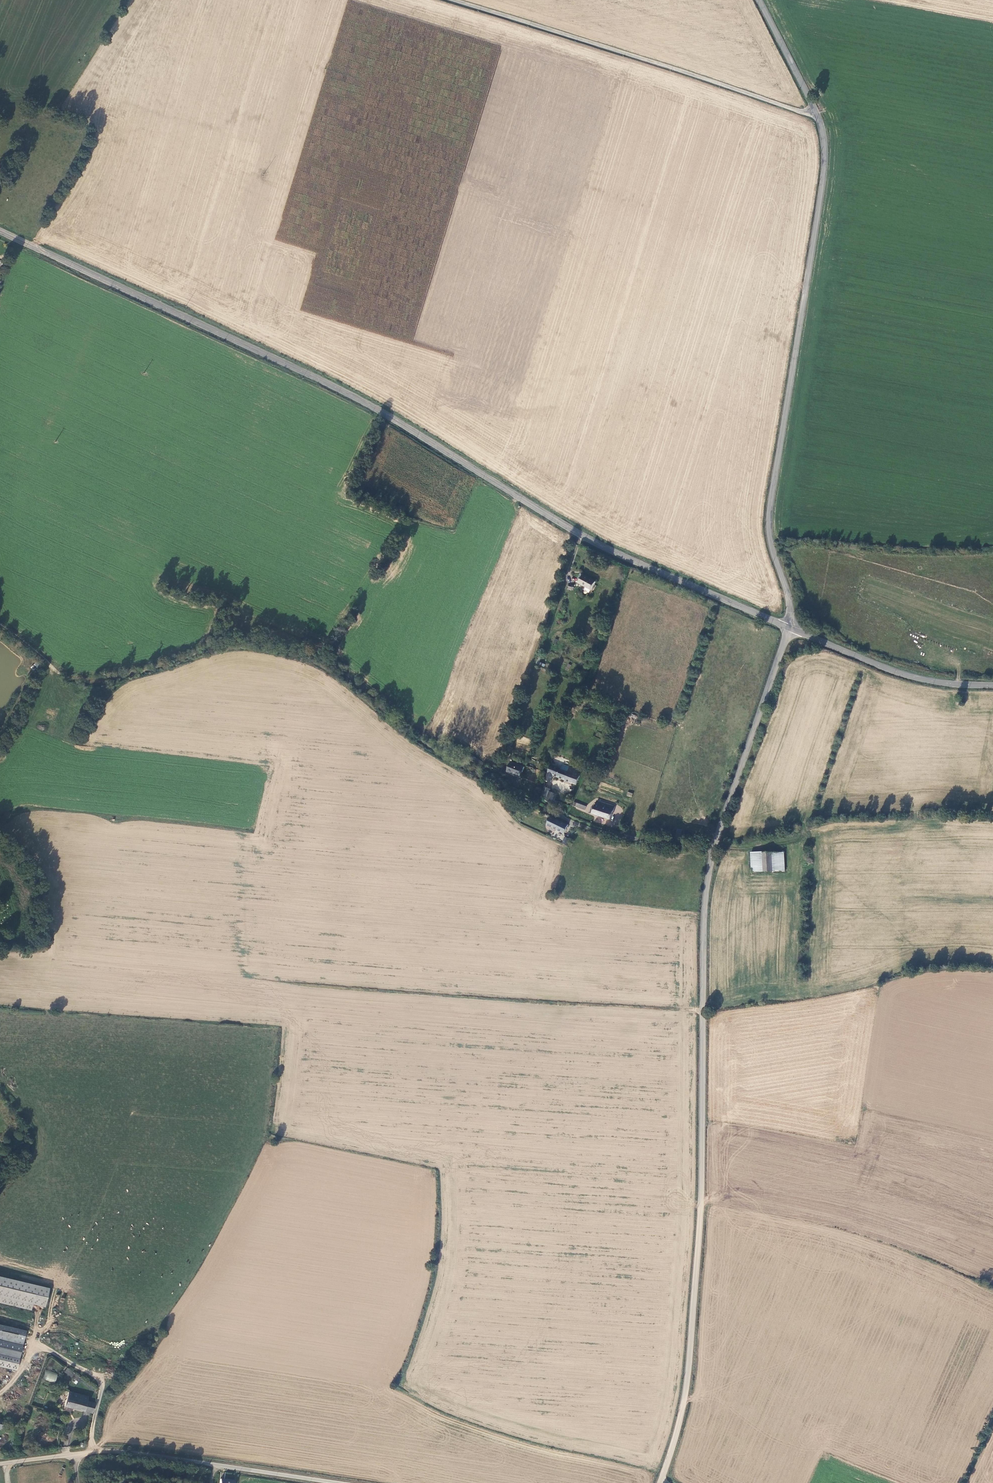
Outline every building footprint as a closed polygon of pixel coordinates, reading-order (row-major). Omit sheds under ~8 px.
[(577,580),(589,587),(594,578),(582,572),(577,580)] [(518,775),(522,765),(510,760),(506,770),(518,775)] [(566,770),(549,763),(543,779),(548,781),(551,774),(574,782),(576,774),(578,770),(568,766),(566,770)] [(548,788),(542,786),(540,793),(544,795),(543,799),(553,804),(555,800),(553,799),(555,793),(547,790),(548,788)] [(608,818),(611,809),(600,806),(599,805),(593,803),(591,807),(589,806),(588,811),(608,818)] [(562,833),(565,824),(557,821),(549,817),(546,825),(562,833)] [(762,854),(749,855),(750,874),(763,874),(762,854)] [(771,874),(770,854),(762,854),(763,874),(771,874)] [(782,854),(770,854),(771,874),(783,873),(782,854)] [(0,1275),(0,1303),(31,1310),(32,1304),(45,1307),(49,1287),(0,1275)] [(0,1324),(0,1365),(16,1369),(25,1329),(0,1324)] [(67,1368),(64,1372),(71,1378),(75,1373),(67,1368)] [(56,1382),(58,1373),(45,1370),(43,1380),(56,1382)] [(96,1403),(87,1401),(88,1397),(69,1391),(64,1406),(93,1414),(96,1403)]
